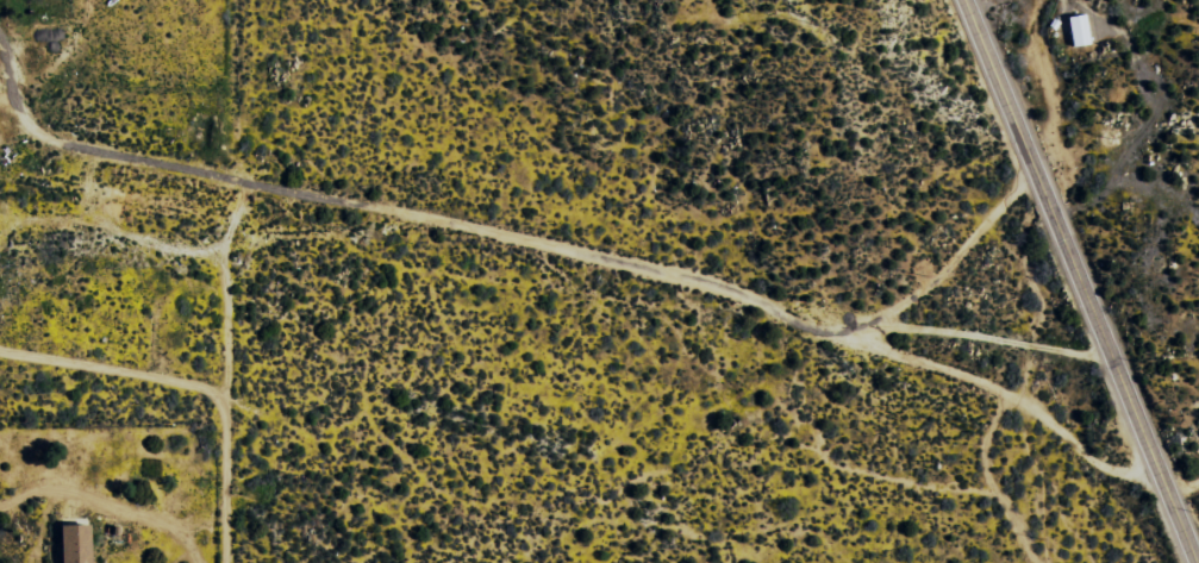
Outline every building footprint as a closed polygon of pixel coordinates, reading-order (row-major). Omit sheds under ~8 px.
[(1070,16),(1076,46),(1092,43),(1087,13),(1070,16)] [(64,562),(94,562),(93,524),(63,525),(64,562)]
